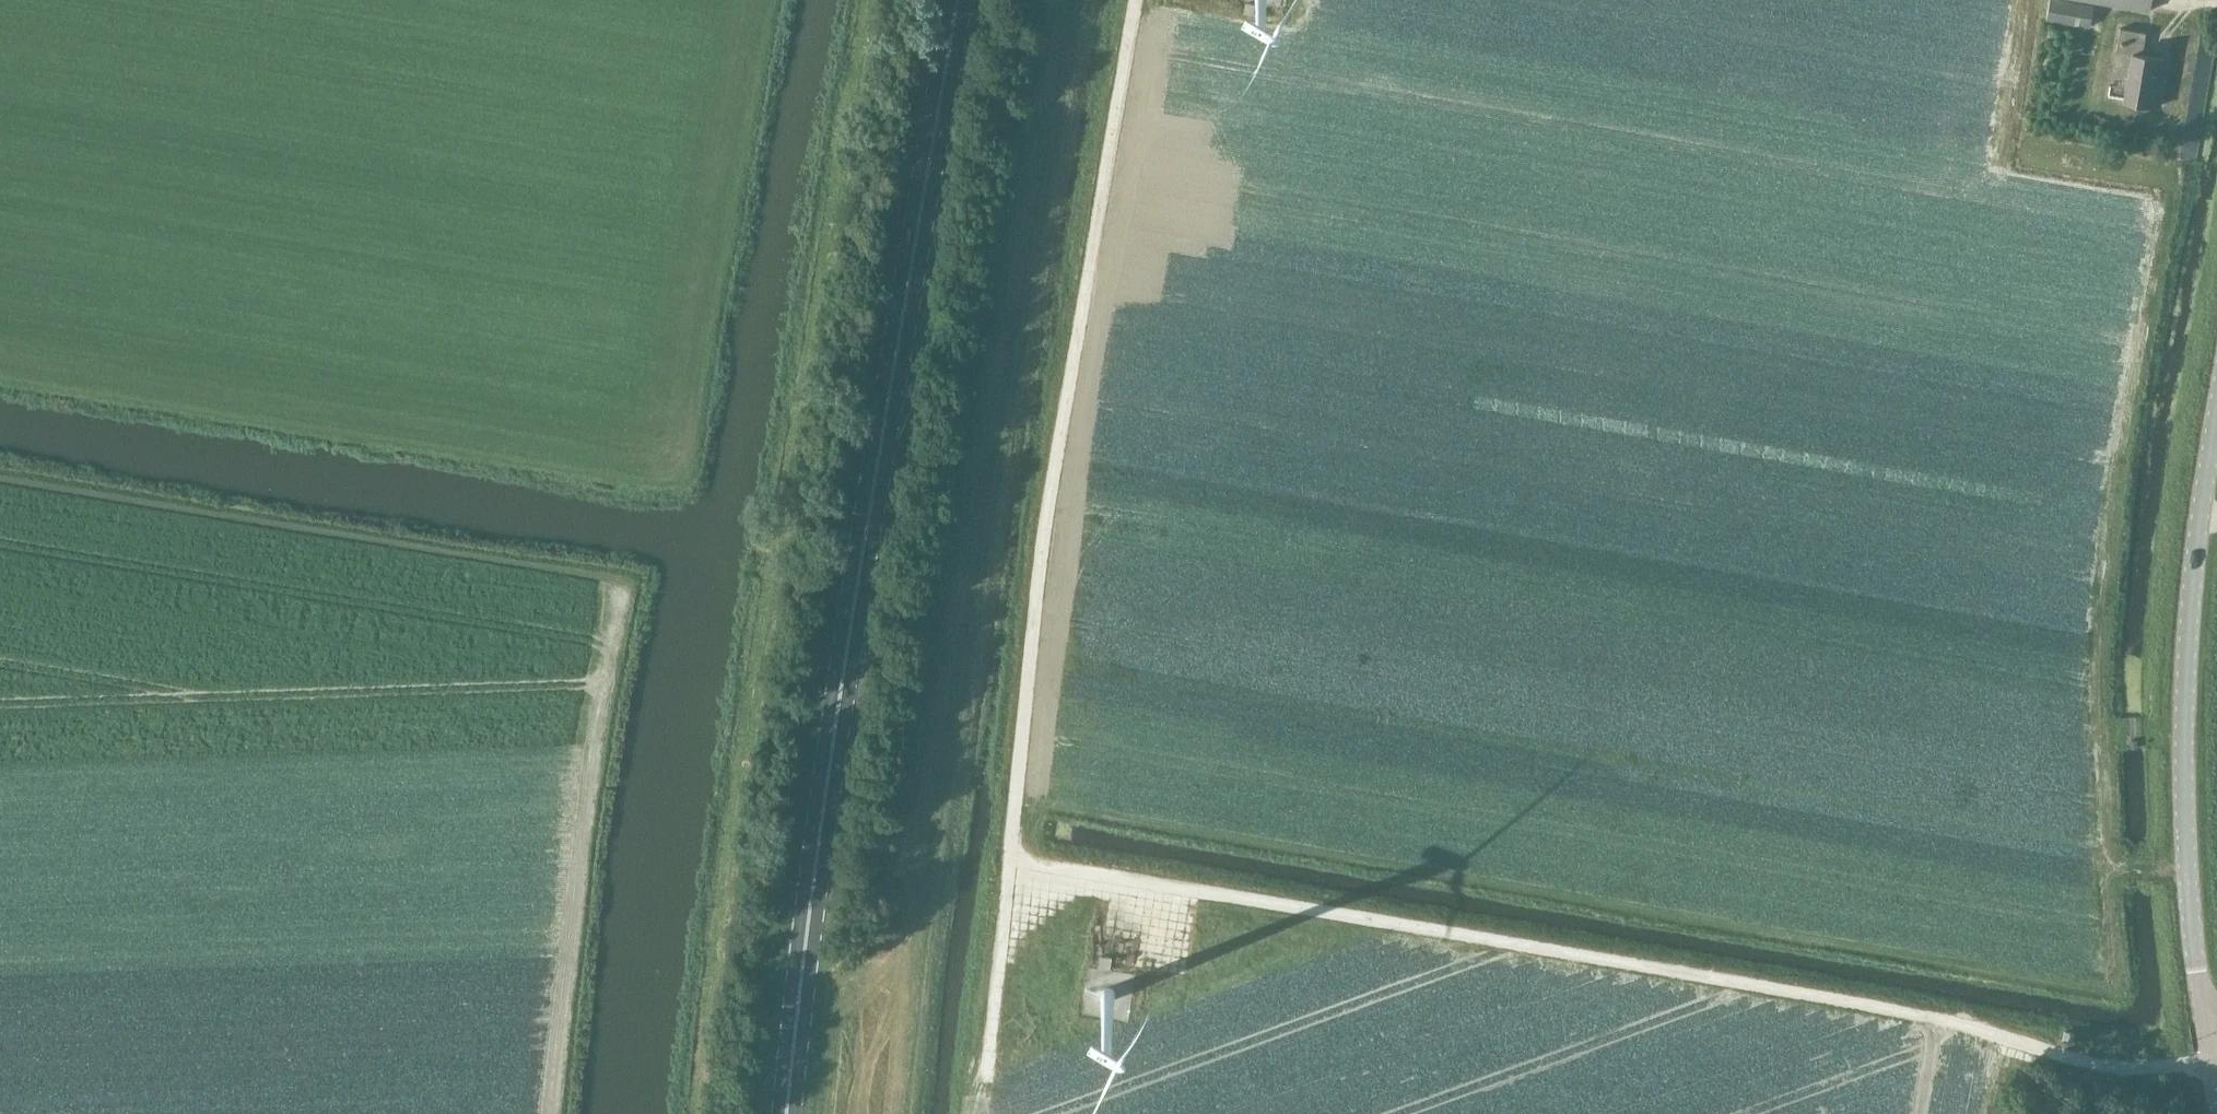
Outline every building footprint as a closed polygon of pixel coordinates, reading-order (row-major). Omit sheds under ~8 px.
[(2094,2),(2080,0),(2049,0),(2045,17),(2090,25),(2094,2)] [(2150,0),(2091,0),(2148,11),(2150,0)] [(2158,105),(2166,58),(2140,53),(2145,32),(2119,27),(2115,49),(2130,53),(2122,98),(2158,105)] [(2099,1049),(2107,1051),(2108,1043),(2100,1041),(2099,1049)]
